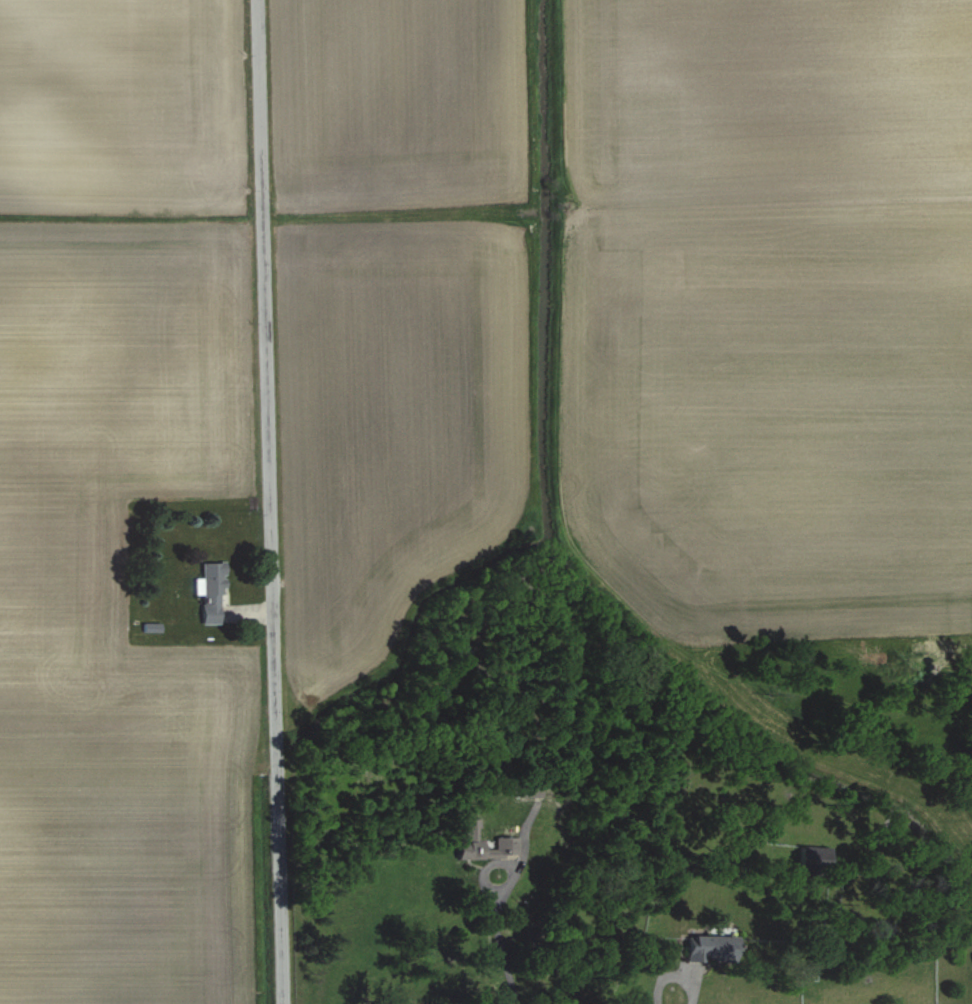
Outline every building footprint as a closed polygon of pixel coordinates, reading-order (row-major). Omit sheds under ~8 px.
[(200,562),(201,624),(224,623),(223,561),(200,562)] [(481,858),(481,840),(454,840),(454,858),(481,858)]
